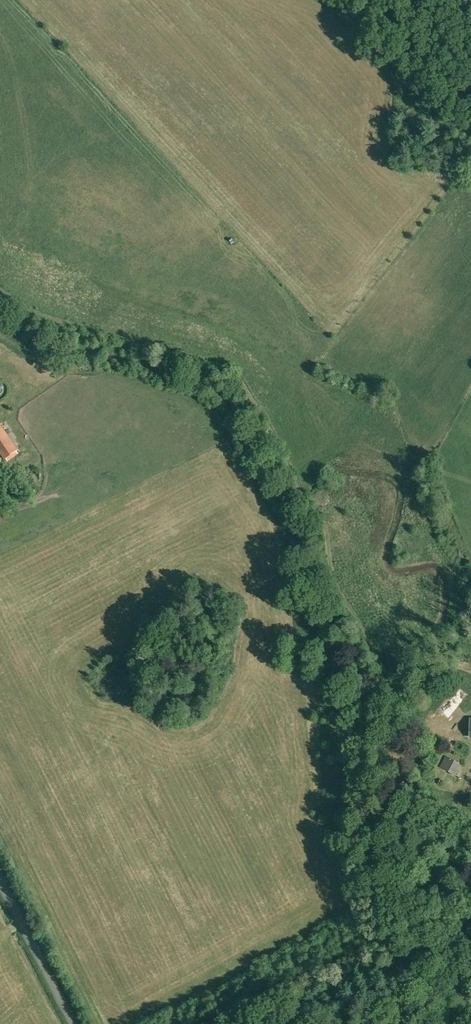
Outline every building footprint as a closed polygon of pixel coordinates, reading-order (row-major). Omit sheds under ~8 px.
[(0,424),(0,454),(4,459),(18,450),(0,424)] [(456,680),(448,695),(460,701),(468,687),(456,680)] [(446,756),(439,767),(453,775),(459,764),(446,756)]
